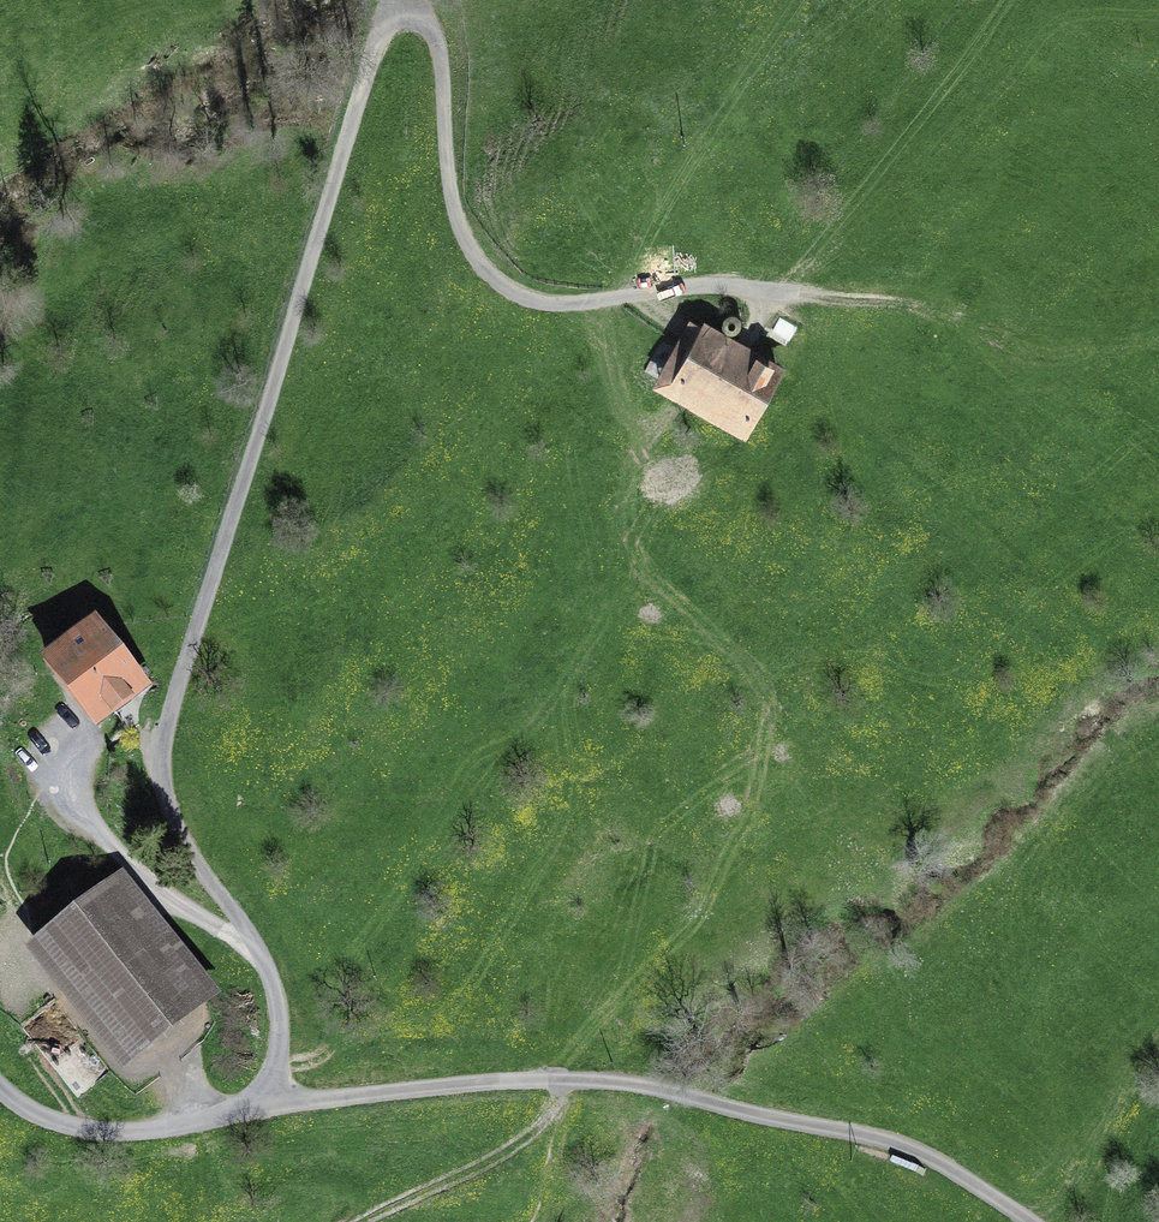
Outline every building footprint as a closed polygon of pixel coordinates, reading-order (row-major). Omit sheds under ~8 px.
[(750,434),(785,367),(691,318),(656,385),(750,434)] [(146,683),(98,619),(46,658),(93,722),(146,683)] [(223,993),(123,872),(34,946),(135,1066),(223,993)]
